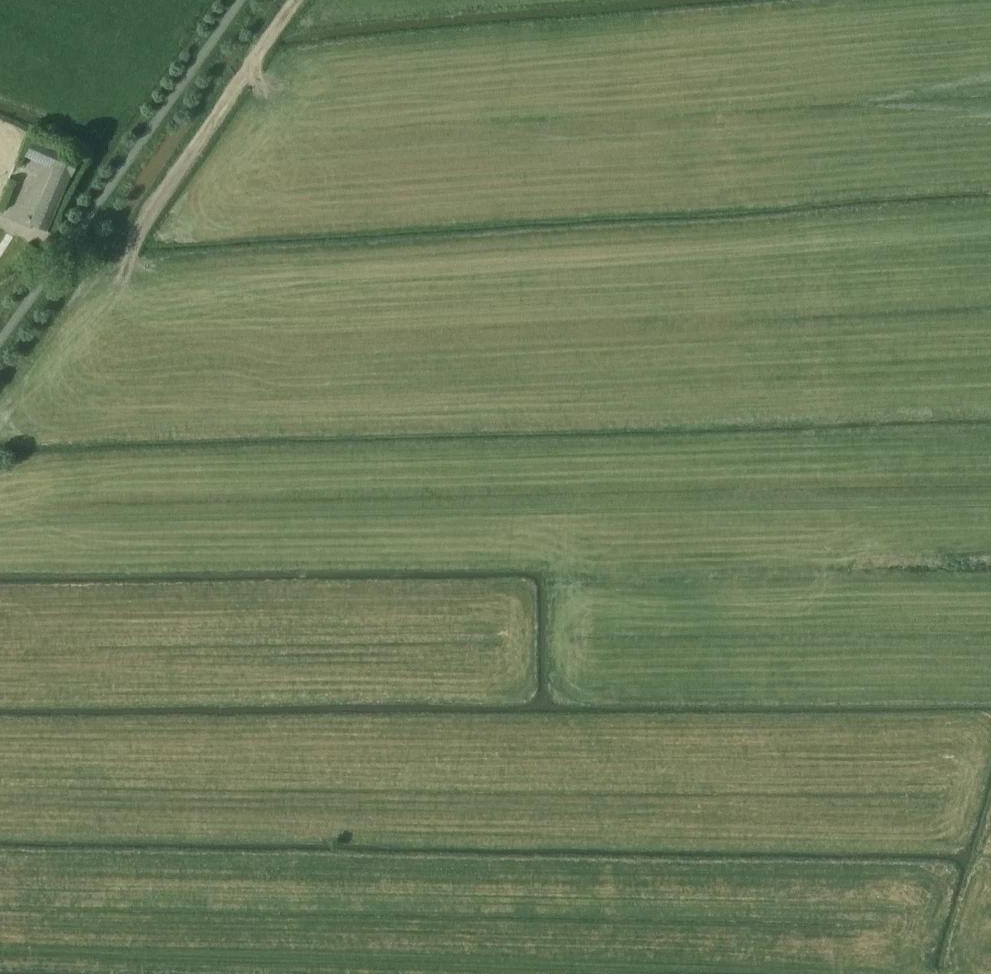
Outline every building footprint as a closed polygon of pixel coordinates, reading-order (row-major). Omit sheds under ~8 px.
[(79,160),(33,138),(25,155),(52,167),(29,222),(46,230),(70,173),(72,174),(79,160)]
